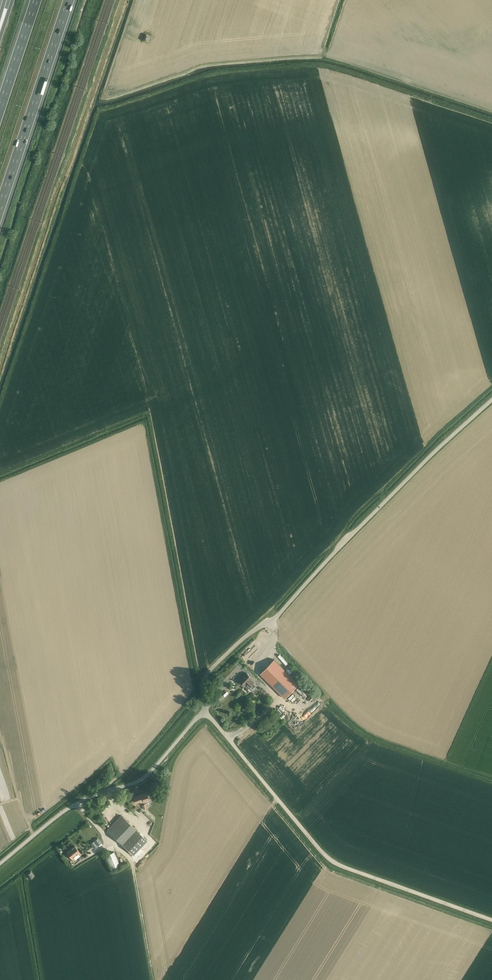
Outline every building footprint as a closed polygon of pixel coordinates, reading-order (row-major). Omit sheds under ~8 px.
[(299,684),(275,659),(260,674),(285,698),(299,684)] [(247,673),(239,680),(245,686),(246,684),(249,687),(252,690),(257,685),(254,683),(254,682),(251,679),(252,678),(247,673)] [(272,730),(267,725),(263,729),(268,734),(272,730)] [(138,795),(140,801),(141,802),(143,801),(144,801),(149,799),(146,792),(138,795)] [(122,845),(136,830),(121,815),(107,830),(122,845)] [(136,830),(122,845),(133,855),(147,840),(136,830)] [(70,849),(75,855),(78,853),(80,856),(82,854),(75,845),(70,849)] [(75,855),(70,849),(66,852),(73,861),(75,859),(73,857),(75,855)] [(114,852),(106,855),(112,870),(120,866),(114,852)]
